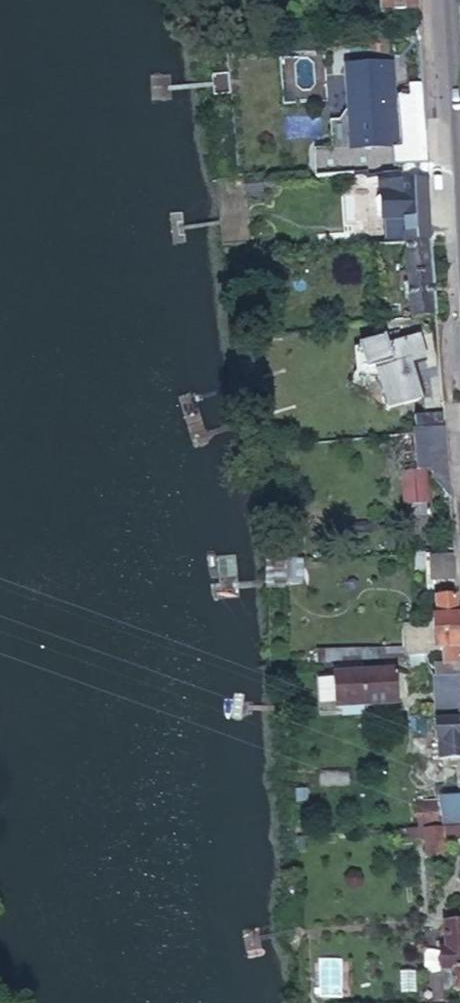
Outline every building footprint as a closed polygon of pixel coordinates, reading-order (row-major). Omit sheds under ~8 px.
[(405,36),(404,0),(360,0),(363,39),(405,36)] [(383,169),(377,90),(338,93),(341,124),(337,124),(339,144),(337,143),(339,172),(383,169)] [(388,244),(389,261),(414,259),(410,203),(385,205),(388,244)] [(388,244),(385,205),(363,207),(364,219),(360,224),(361,239),(366,245),(388,244)] [(389,261),(394,344),(419,342),(414,259),(389,261)] [(365,374),(350,394),(374,419),(380,413),(398,429),(416,409),(403,400),(419,380),(391,355),(370,379),(365,374)] [(408,451),(430,448),(429,433),(406,436),(408,451)] [(440,588),(441,612),(459,611),(459,587),(440,588)] [(441,612),(436,613),(439,652),(448,651),(448,666),(459,665),(459,611),(441,612)] [(360,700),(362,706),(399,701),(396,669),(328,679),(332,705),(360,700)] [(459,690),(459,675),(435,677),(437,693),(459,690)] [(363,714),(362,706),(360,700),(332,705),(320,707),(323,722),(363,714)] [(444,719),(445,726),(459,725),(459,717),(444,719)] [(445,726),(446,735),(434,736),(435,756),(444,756),(459,755),(459,725),(445,726)] [(444,756),(445,775),(459,775),(459,755),(444,756)] [(416,798),(418,826),(442,826),(443,797),(416,798)] [(418,826),(408,827),(409,846),(453,843),(452,825),(442,826),(418,826)] [(459,996),(459,949),(459,926),(433,928),(436,970),(447,970),(447,997),(459,996)] [(340,994),(339,957),(318,957),(318,994),(340,994)]
